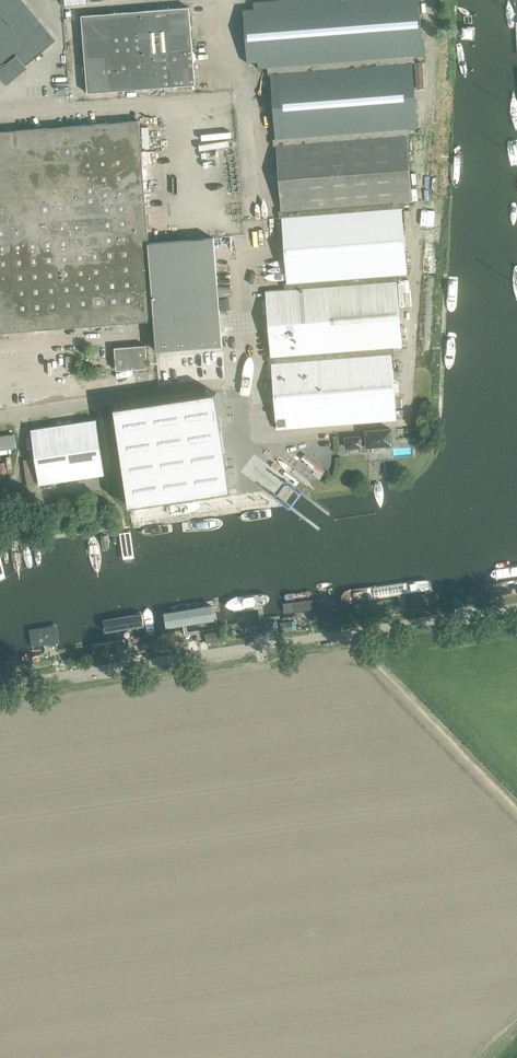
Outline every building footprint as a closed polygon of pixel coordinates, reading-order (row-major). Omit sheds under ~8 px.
[(7,84),(27,67),(26,65),(56,39),(38,17),(23,0),(0,0),(0,76),(7,84)] [(421,38),(418,0),(278,0),(253,2),(254,8),(243,9),(247,63),(258,62),(258,68),(270,68),(287,289),(265,291),(276,429),(396,420),(391,348),(401,347),(396,275),(407,274),(401,202),(412,201),(406,129),(417,129),(411,56),(422,55),(421,38)] [(81,15),(87,93),(195,84),(189,7),(81,15)] [(155,351),(222,346),(213,238),(148,243),(148,242),(152,242),(151,229),(147,229),(138,121),(0,132),(0,327),(0,332),(153,320),(155,351)] [(128,506),(230,490),(216,393),(114,408),(128,506)] [(113,408),(102,410),(114,487),(111,487),(113,498),(126,496),(113,408)] [(30,429),(39,484),(104,474),(96,419),(30,429)] [(366,431),(366,438),(361,439),(361,437),(345,438),(346,448),(361,446),(361,444),(367,444),(367,446),(392,444),(390,429),(366,431)] [(16,447),(14,434),(0,436),(0,450),(16,447)]
